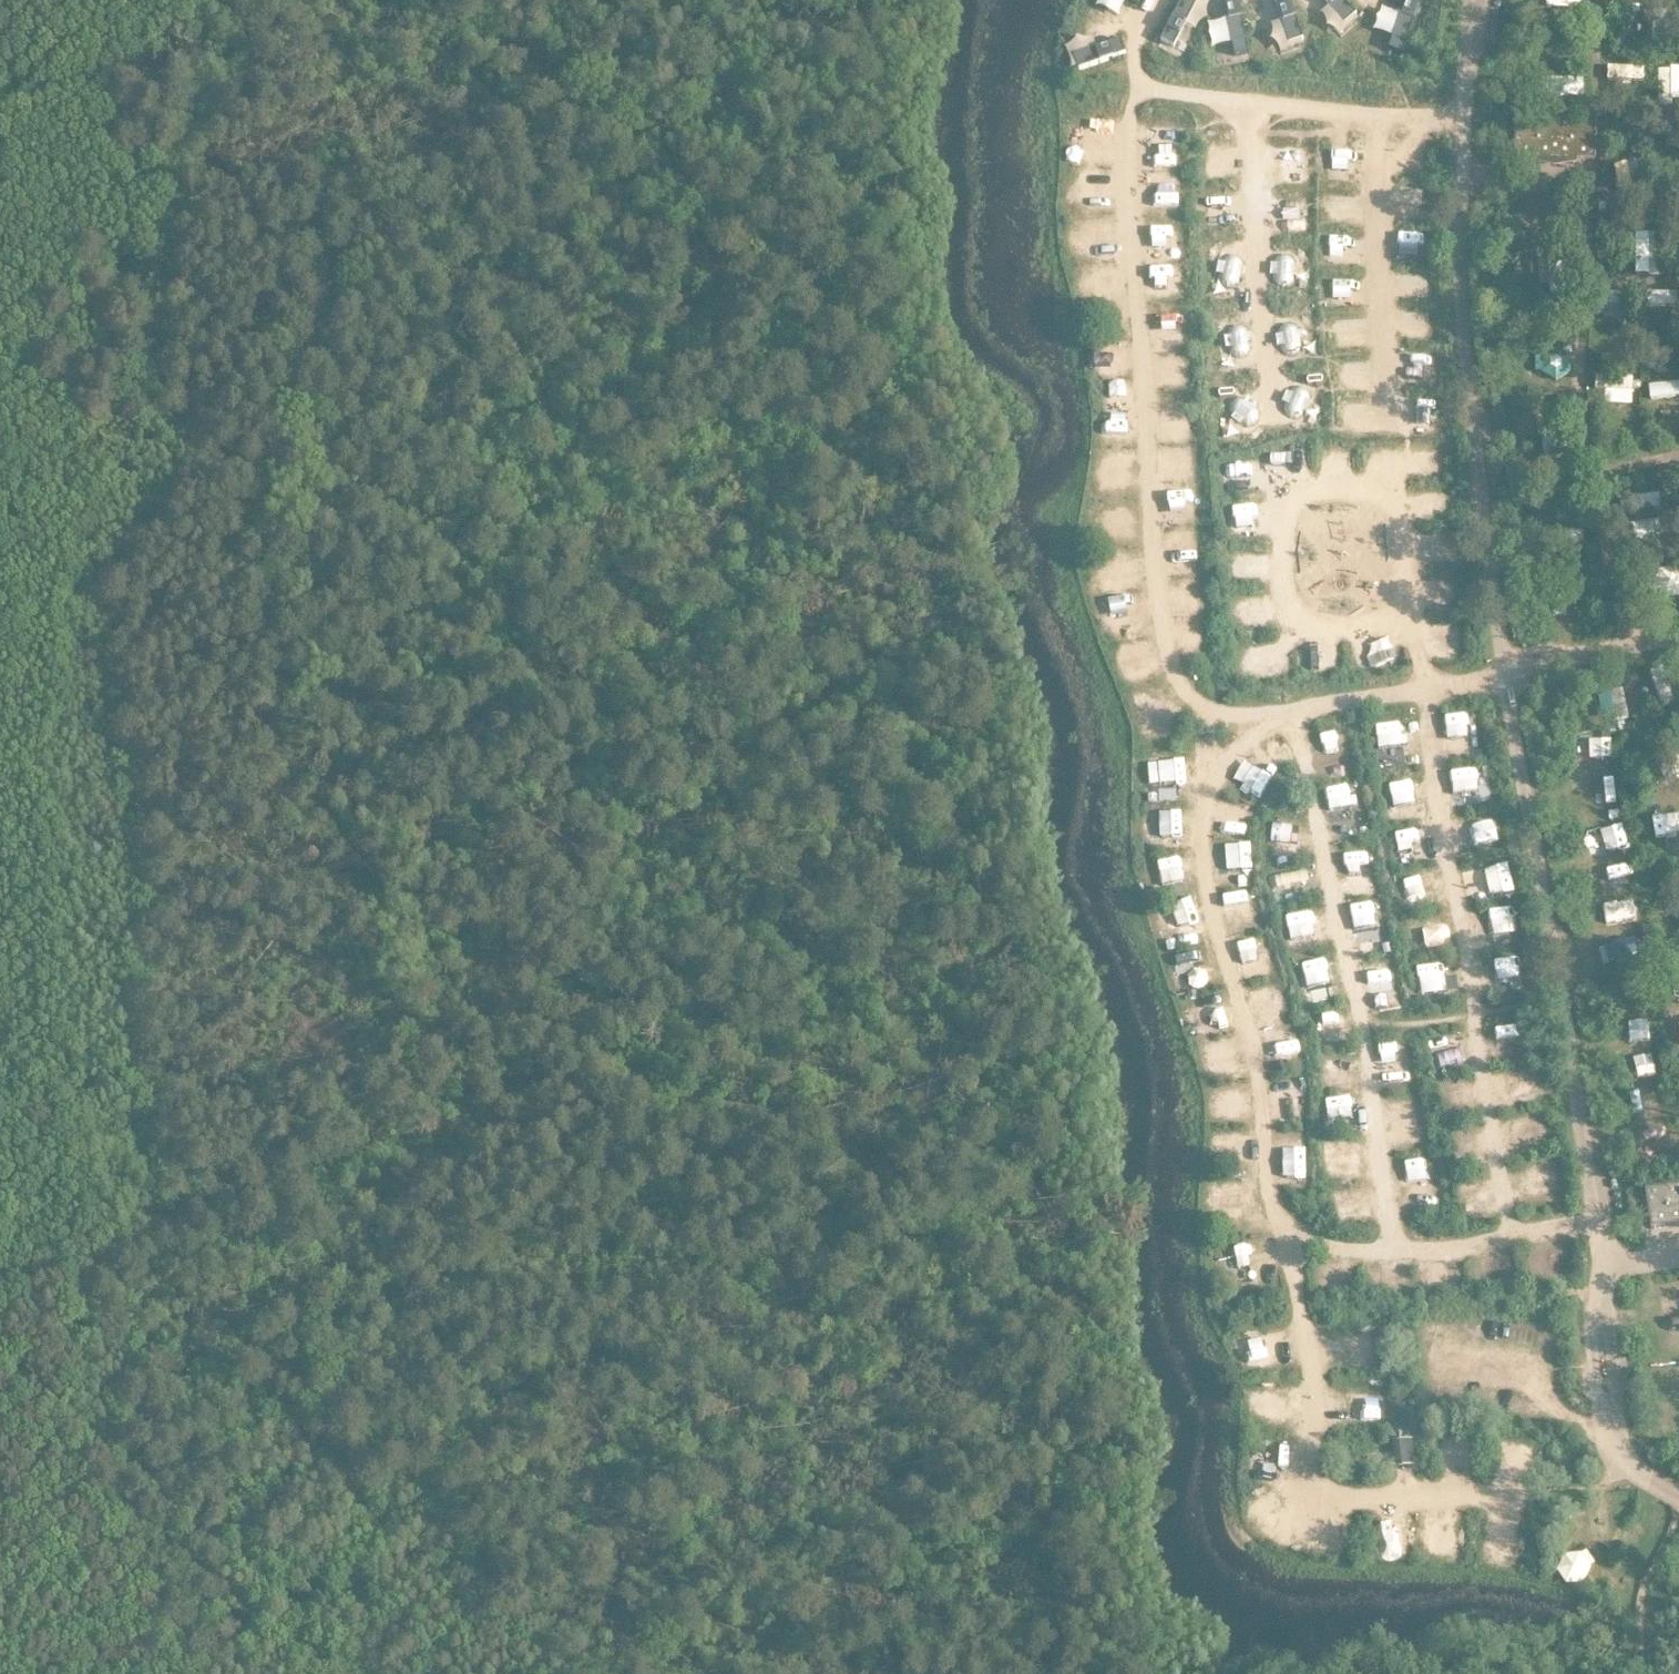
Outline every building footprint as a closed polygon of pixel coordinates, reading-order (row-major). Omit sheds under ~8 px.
[(1511,160),(1546,160),(1546,164),(1557,164),(1557,160),(1591,161),(1592,122),(1512,121),(1511,160)] [(1642,1190),(1648,1229),(1678,1225),(1678,1228),(1678,1184),(1642,1190)]
